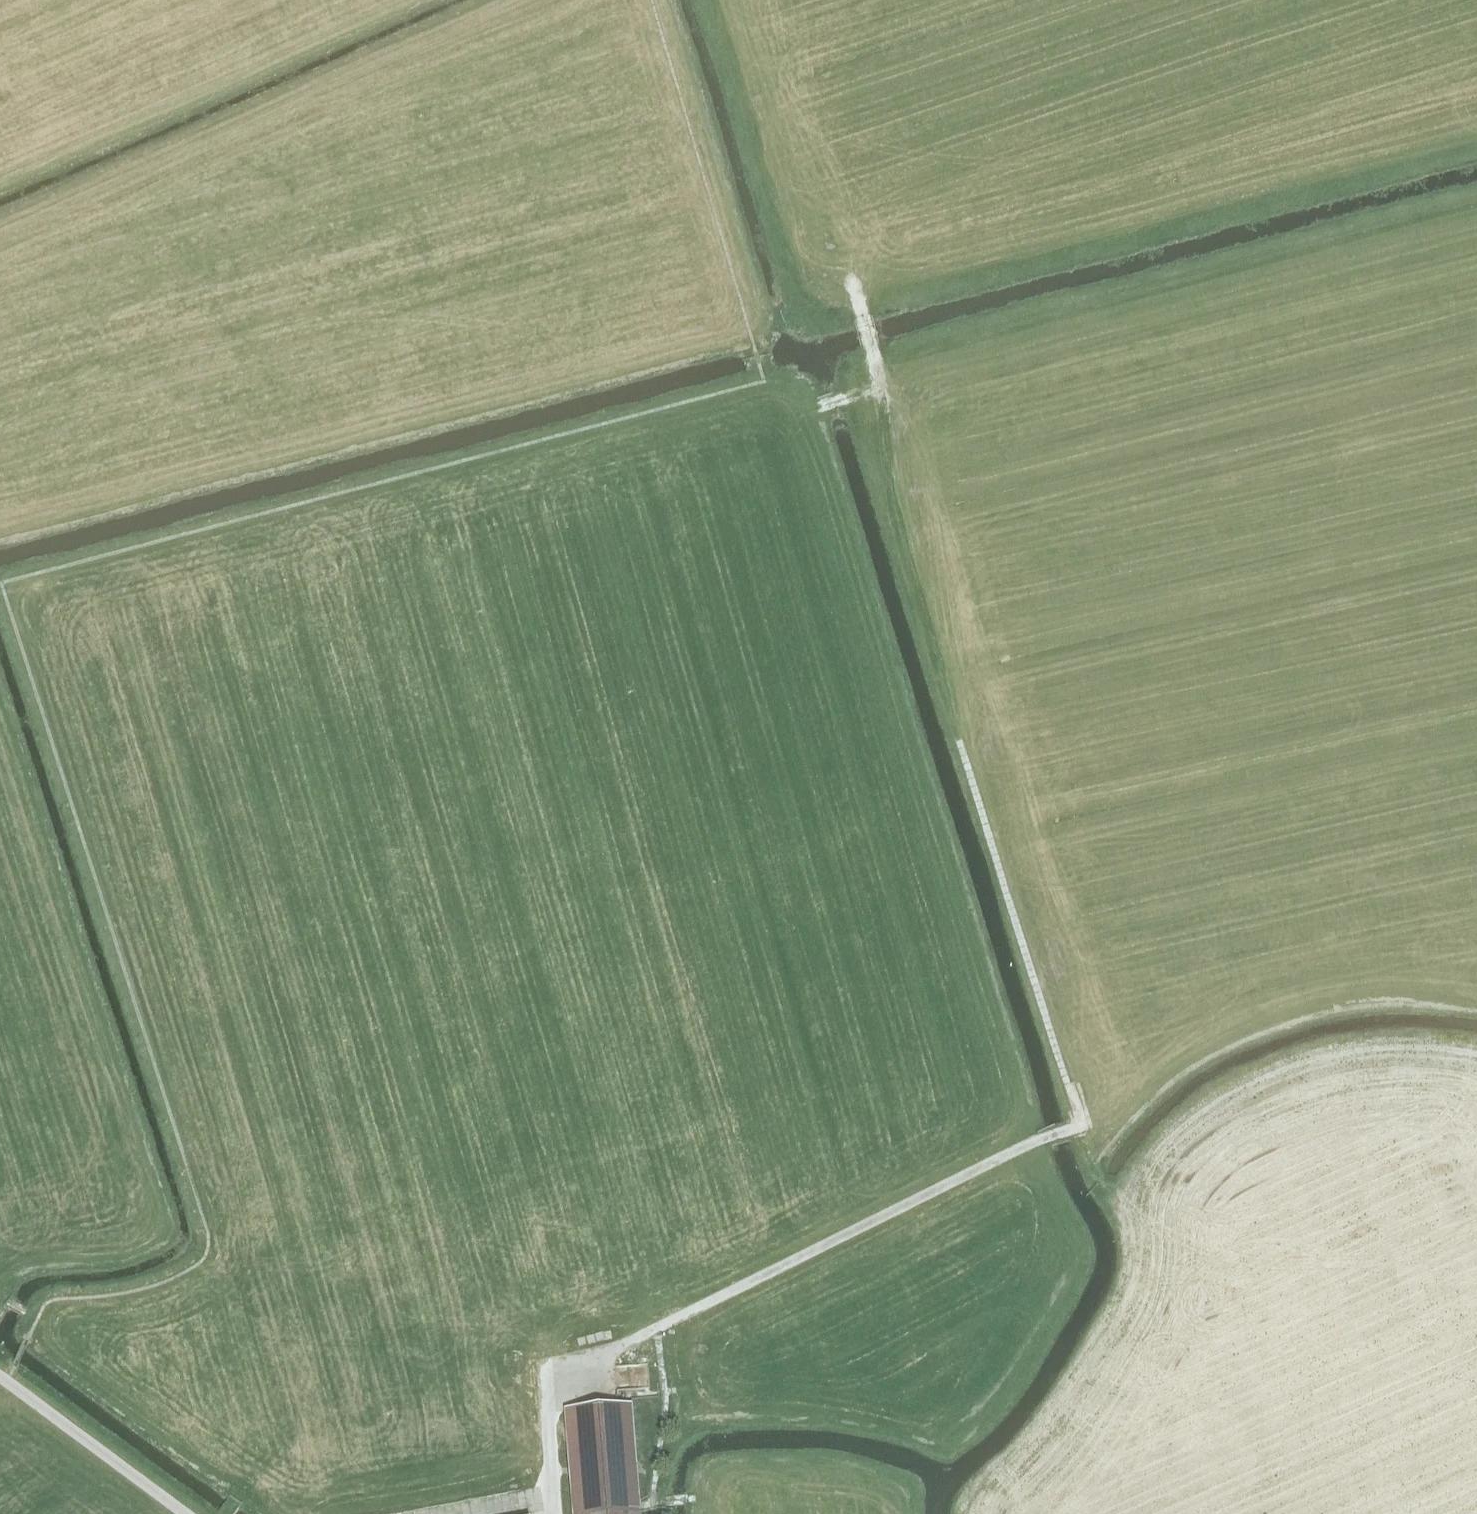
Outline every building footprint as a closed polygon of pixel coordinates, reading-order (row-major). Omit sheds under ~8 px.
[(631,1405),(566,1410),(574,1513),(640,1513),(631,1405)]
